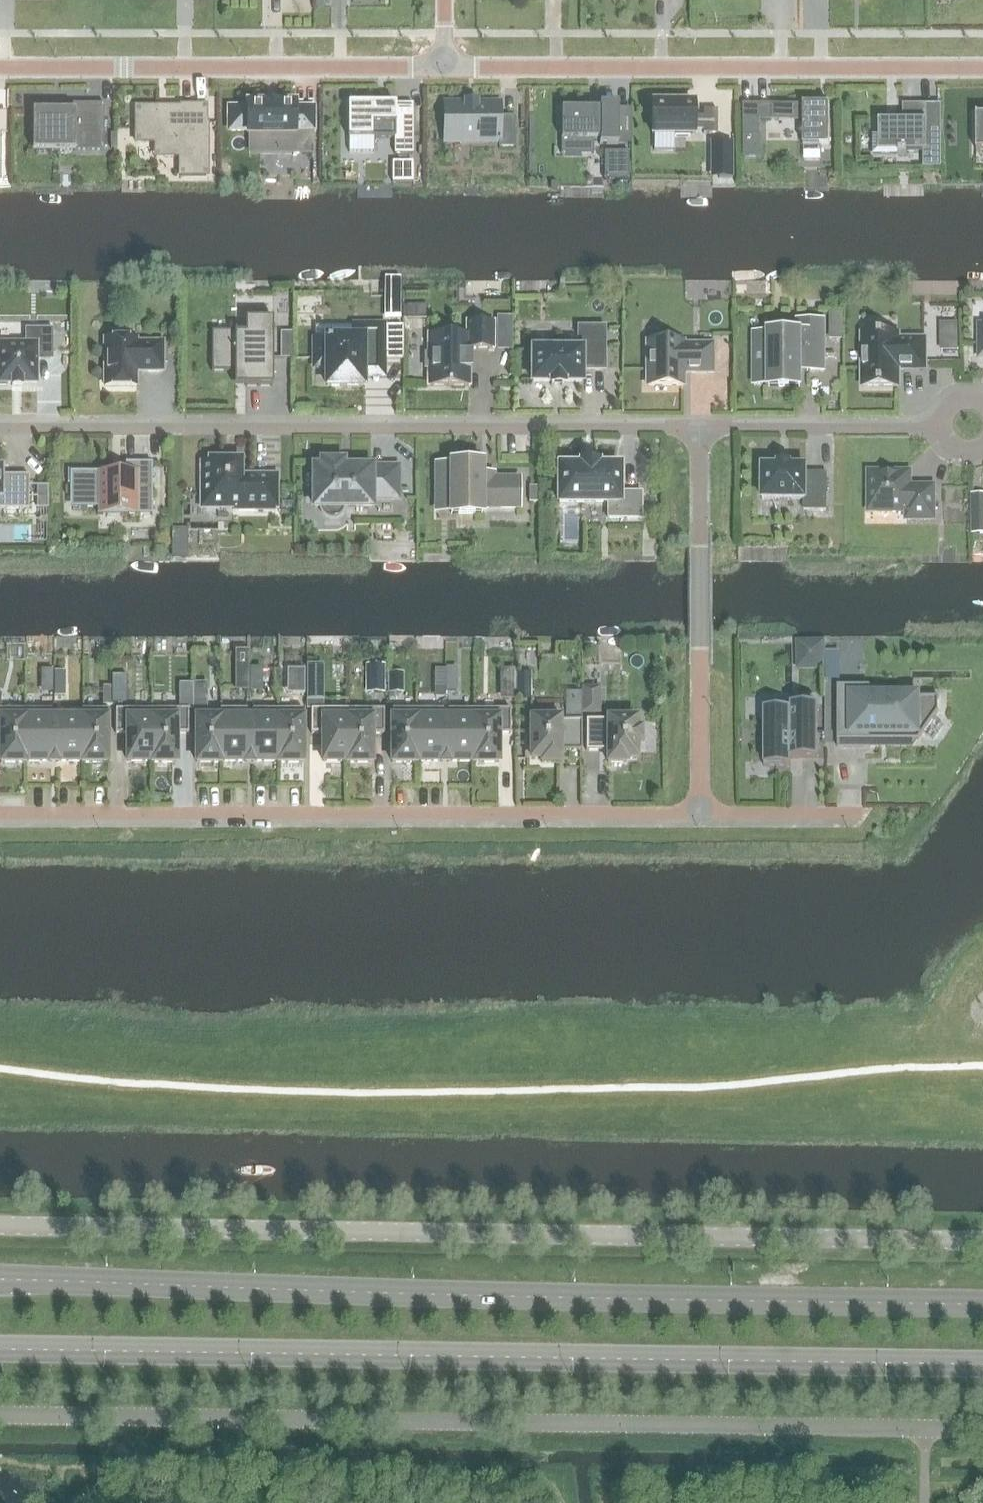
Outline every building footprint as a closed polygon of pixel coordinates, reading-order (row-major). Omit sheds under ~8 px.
[(62,104),(61,111),(33,111),(33,151),(104,151),(104,104),(62,104)] [(179,104),(179,112),(159,112),(159,108),(136,108),(136,143),(157,143),(157,147),(179,147),(179,177),(207,177),(208,105),(179,104)] [(229,108),(229,130),(247,131),(247,134),(295,135),(295,131),(313,131),(313,109),(295,109),(295,105),(278,104),(265,104),(247,104),(247,109),(229,108)] [(413,128),(395,128),(395,104),(348,104),(348,138),(394,138),(394,154),(413,154),(413,128)] [(445,104),(445,135),(464,135),(464,141),(500,141),(500,132),(500,104),(445,104)] [(694,104),(652,104),(652,134),(677,134),(677,138),(690,138),(690,134),(694,134),(694,130),(703,130),(703,134),(717,134),(717,110),(703,110),(703,116),(694,116),(694,104)] [(829,146),(829,104),(757,104),(757,121),(803,121),(803,146),(829,146)] [(907,153),(927,152),(927,104),(903,104),(903,121),(879,121),(879,153),(899,153),(899,156),(907,156),(907,153)] [(561,140),(561,154),(582,154),(582,140),(594,140),(599,140),(599,145),(618,145),(618,105),(599,105),(599,109),(561,109),(561,140)] [(295,135),(295,154),(313,154),(313,131),(295,131),(295,135)] [(499,141),(499,146),(513,146),(514,132),(500,132),(500,141),(499,141)] [(757,136),(741,136),(741,156),(757,156),(757,136)] [(712,141),(712,162),(718,162),(718,178),(733,178),(733,141),(712,141)] [(604,179),(604,181),(629,181),(629,179),(629,153),(604,153),(604,179)] [(392,163),(392,184),(413,184),(413,163),(392,163)] [(386,281),(386,303),(388,303),(388,319),(400,319),(400,281),(400,280),(386,280),(386,281)] [(409,305),(410,317),(431,316),(430,304),(409,305)] [(234,386),(273,386),(273,319),(245,319),(245,333),(236,333),(236,331),(212,331),(212,372),(234,372),(234,386)] [(327,367),(327,386),(363,386),(363,360),(383,360),(383,326),(353,326),(353,320),(303,320),(303,335),(315,335),(315,367),(327,367)] [(469,349),(493,349),(493,322),(468,322),(468,335),(429,335),(429,354),(425,354),(425,369),(429,369),(429,387),(447,387),(450,387),(452,387),(452,389),(464,389),(464,387),(469,387),(469,369),(471,369),(471,353),(469,353),(469,349)] [(798,332),(769,332),(769,348),(754,348),(754,370),(769,370),(769,387),(800,387),(800,370),(823,370),(823,322),(798,322),(798,332)] [(25,329),(25,343),(0,344),(0,386),(6,386),(6,384),(12,383),(12,386),(22,386),(22,383),(37,383),(37,359),(53,359),(53,329),(25,329)] [(580,351),(555,351),(533,351),(533,383),(551,383),(551,386),(563,386),(563,383),(581,383),(581,368),(603,368),(603,330),(580,330),(580,351)] [(924,340),(897,340),(897,335),(863,335),(863,386),(897,386),(897,369),(924,368),(924,340)] [(280,359),(293,359),(293,338),(280,338),(280,359)] [(163,372),(163,343),(136,343),(136,339),(104,339),(104,386),(136,386),(136,372),(163,372)] [(941,339),(941,350),(958,350),(958,339),(941,339)] [(682,386),(682,374),(713,374),(713,345),(682,345),(682,342),(648,342),(648,386),(682,386)] [(239,463),(204,463),(204,462),(199,462),(199,510),(233,510),(274,510),(274,478),(239,479),(239,463)] [(70,472),(70,495),(83,495),(83,508),(97,508),(97,515),(152,515),(152,463),(125,463),(125,472),(70,472)] [(397,469),(356,469),(355,469),(354,469),(353,470),(352,471),(352,472),(351,473),(351,476),(342,476),(342,463),(322,463),(322,469),(314,469),(314,507),(371,508),(371,498),(397,498),(397,469)] [(451,463),(451,476),(437,476),(437,501),(451,501),(451,514),(482,514),(482,508),(519,508),(519,480),(490,480),(490,481),(482,481),(482,463),(451,463)] [(559,467),(559,503),(608,503),(608,519),(641,519),(641,493),(619,493),(619,467),(598,467),(598,463),(581,463),(581,467),(559,467)] [(827,473),(805,473),(806,467),(762,467),(762,499),(804,500),(804,510),(826,510),(827,473)] [(29,509),(29,476),(1,476),(1,469),(0,469),(0,509),(29,509)] [(933,487),(909,487),(909,473),(883,473),(883,471),(867,471),(867,487),(869,487),(869,511),(907,511),(907,519),(933,519),(933,487)] [(37,486),(37,509),(48,509),(48,486),(37,486)] [(529,487),(529,503),(539,503),(539,487),(529,487)] [(971,534),(982,534),(982,493),(970,493),(971,534)] [(186,558),(186,530),(173,530),(173,558),(186,558)] [(821,645),(805,645),(805,665),(821,665),(821,645)] [(369,665),(369,693),(382,693),(382,665),(369,665)] [(250,668),(236,668),(236,691),(250,691),(250,668)] [(292,669),(292,694),(305,694),(304,669),(292,669)] [(41,670),(41,685),(53,685),(53,670),(41,670)] [(250,670),(250,692),(261,692),(261,670),(250,670)] [(531,672),(516,673),(517,698),(532,697),(531,672)] [(401,673),(389,673),(389,693),(401,693),(401,673)] [(112,675),(112,704),(127,704),(127,675),(112,675)] [(446,688),(446,691),(456,691),(456,678),(446,678),(446,688)] [(444,682),(431,682),(431,698),(444,698),(444,682)] [(55,683),(55,695),(65,695),(65,683),(55,683)] [(307,683),(306,701),(323,701),(323,683),(307,683)] [(514,693),(514,684),(500,684),(500,693),(514,693)] [(918,740),(938,712),(938,697),(870,697),(870,686),(837,686),(837,748),(870,748),(870,740),(918,740)] [(183,687),(183,702),(192,702),(192,687),(183,687)] [(192,710),(192,721),(196,721),(205,721),(205,687),(192,687),(192,702),(192,710)] [(582,689),(582,713),(599,713),(599,689),(582,689)] [(27,710),(1,710),(1,694),(0,694),(0,722),(1,722),(1,763),(26,763),(26,761),(27,762),(27,710)] [(763,709),(763,766),(790,766),(790,758),(817,758),(817,704),(790,704),(790,709),(763,709)] [(54,720),(51,720),(51,710),(27,710),(27,762),(50,761),(50,762),(51,762),(54,762),(54,720)] [(82,720),(81,720),(81,761),(82,761),(82,763),(107,763),(107,710),(82,710),(82,720)] [(151,763),(152,763),(152,710),(115,710),(115,734),(127,734),(127,762),(151,761),(151,763)] [(188,710),(152,710),(152,763),(176,763),(176,734),(188,734),(188,710)] [(250,762),(250,719),(247,719),(247,710),(220,710),(220,721),(223,721),(223,762),(245,762),(247,762),(250,762)] [(250,762),(252,762),(254,762),(276,762),(276,710),(252,710),(252,719),(250,719),(250,762)] [(276,710),(276,762),(277,762),(277,763),(303,763),(303,710),(276,710)] [(347,763),(347,710),(311,710),(311,734),(323,734),(323,762),(346,762),(346,763),(347,763)] [(347,710),(347,763),(372,763),(372,734),(384,734),(384,710),(347,710)] [(417,762),(418,762),(418,710),(392,710),(392,763),(417,763),(417,762)] [(418,710),(418,762),(441,762),(441,763),(443,763),(445,763),(445,720),(442,720),(442,710),(418,710)] [(472,762),(472,710),(447,710),(447,720),(445,720),(445,763),(447,763),(449,763),(449,762),(472,762)] [(510,710),(472,710),(472,762),(473,762),(473,763),(498,763),(498,734),(510,734),(510,710)] [(560,721),(560,719),(531,719),(531,731),(526,731),(526,747),(531,747),(531,759),(541,759),(541,763),(560,763),(560,751),(581,751),(581,721),(560,721)] [(626,763),(626,759),(636,759),(636,745),(640,745),(640,730),(636,730),(636,719),(608,719),(608,721),(586,721),(586,751),(608,751),(608,763),(626,763)] [(81,761),(81,720),(56,720),(54,720),(54,762),(57,762),(58,762),(81,761)] [(223,721),(220,721),(205,721),(196,721),(196,763),(222,763),(222,762),(223,762),(223,721)]
